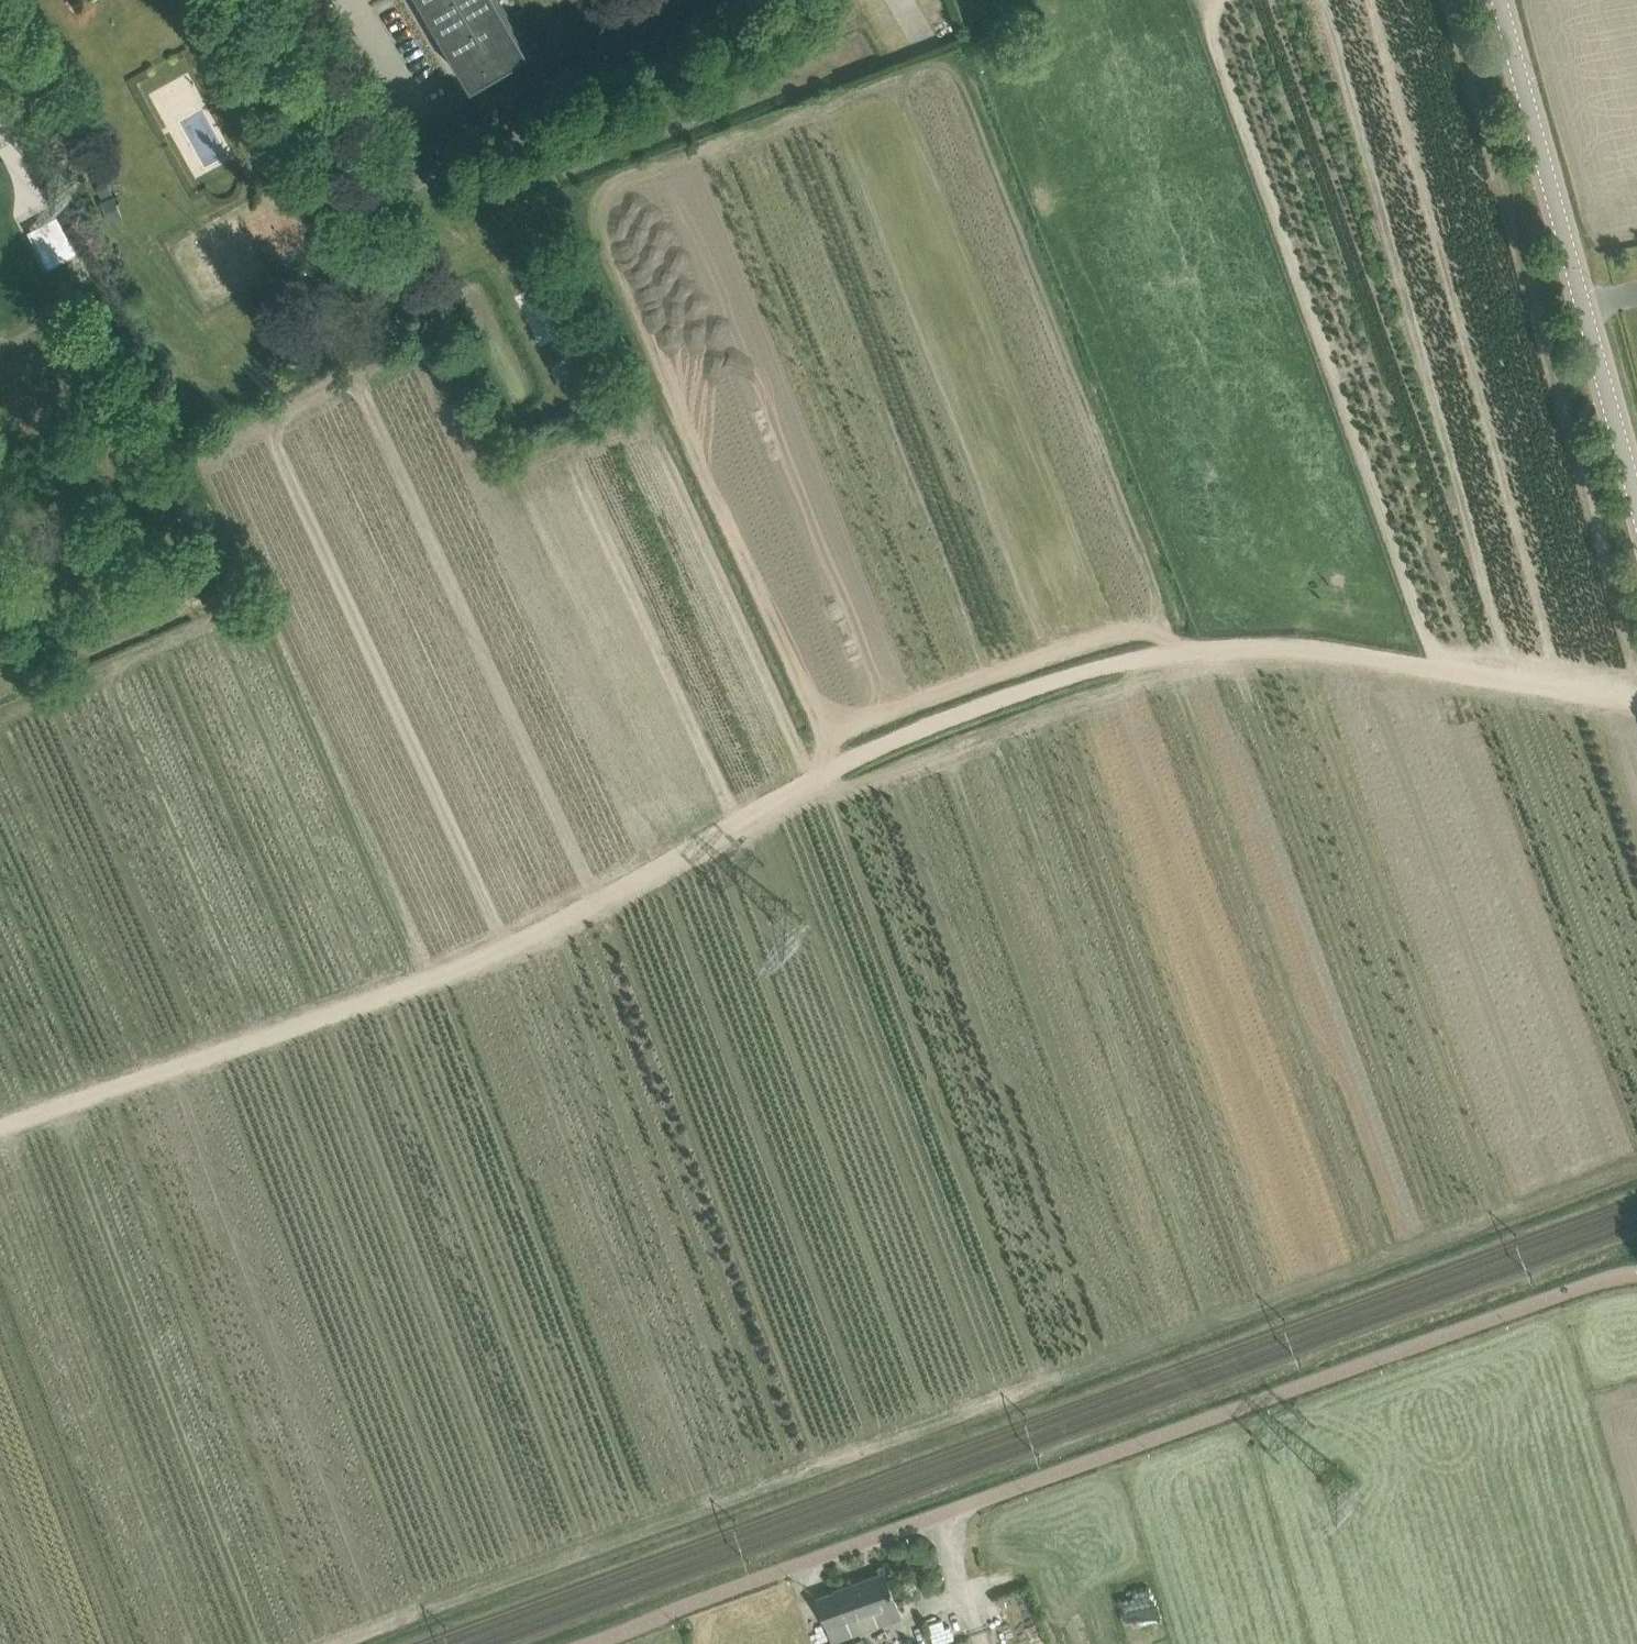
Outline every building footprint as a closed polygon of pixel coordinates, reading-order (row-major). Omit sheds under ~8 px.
[(423,1),(425,4),(428,9),(429,12),(433,17),(434,20),(437,26),(439,28),(442,34),(443,36),(447,42),(448,44),(451,50),(453,52),(456,58),(458,60),(461,65),(462,68),(465,73),(467,76),(470,81),(471,84),(474,82),(479,79),(530,50),(501,0),(422,0),(423,1)] [(100,158),(88,162),(94,176),(105,172),(100,158)] [(100,183),(96,184),(101,196),(113,192),(107,175),(98,178),(100,183)] [(115,195),(100,200),(108,222),(123,217),(115,195)] [(28,231),(45,263),(66,251),(49,219),(28,231)] [(817,1597),(832,1641),(852,1634),(847,1619),(873,1609),(878,1624),(900,1617),(885,1572),(835,1589),(835,1591),(817,1597)]
